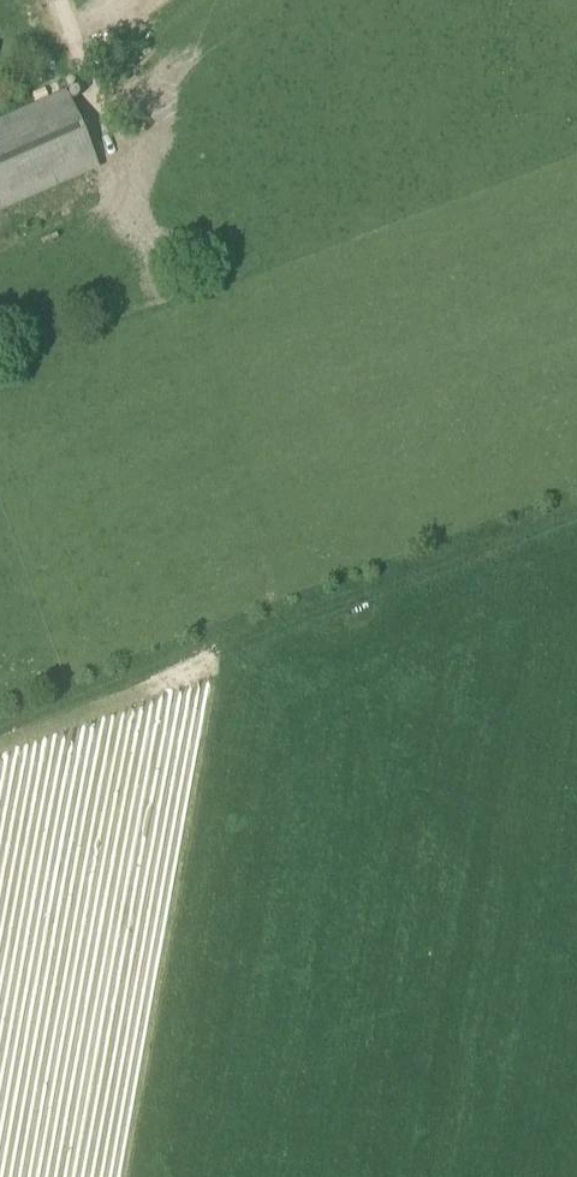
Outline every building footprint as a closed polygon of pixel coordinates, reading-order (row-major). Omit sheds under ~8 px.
[(97,168),(65,94),(0,123),(0,210),(97,168)]
